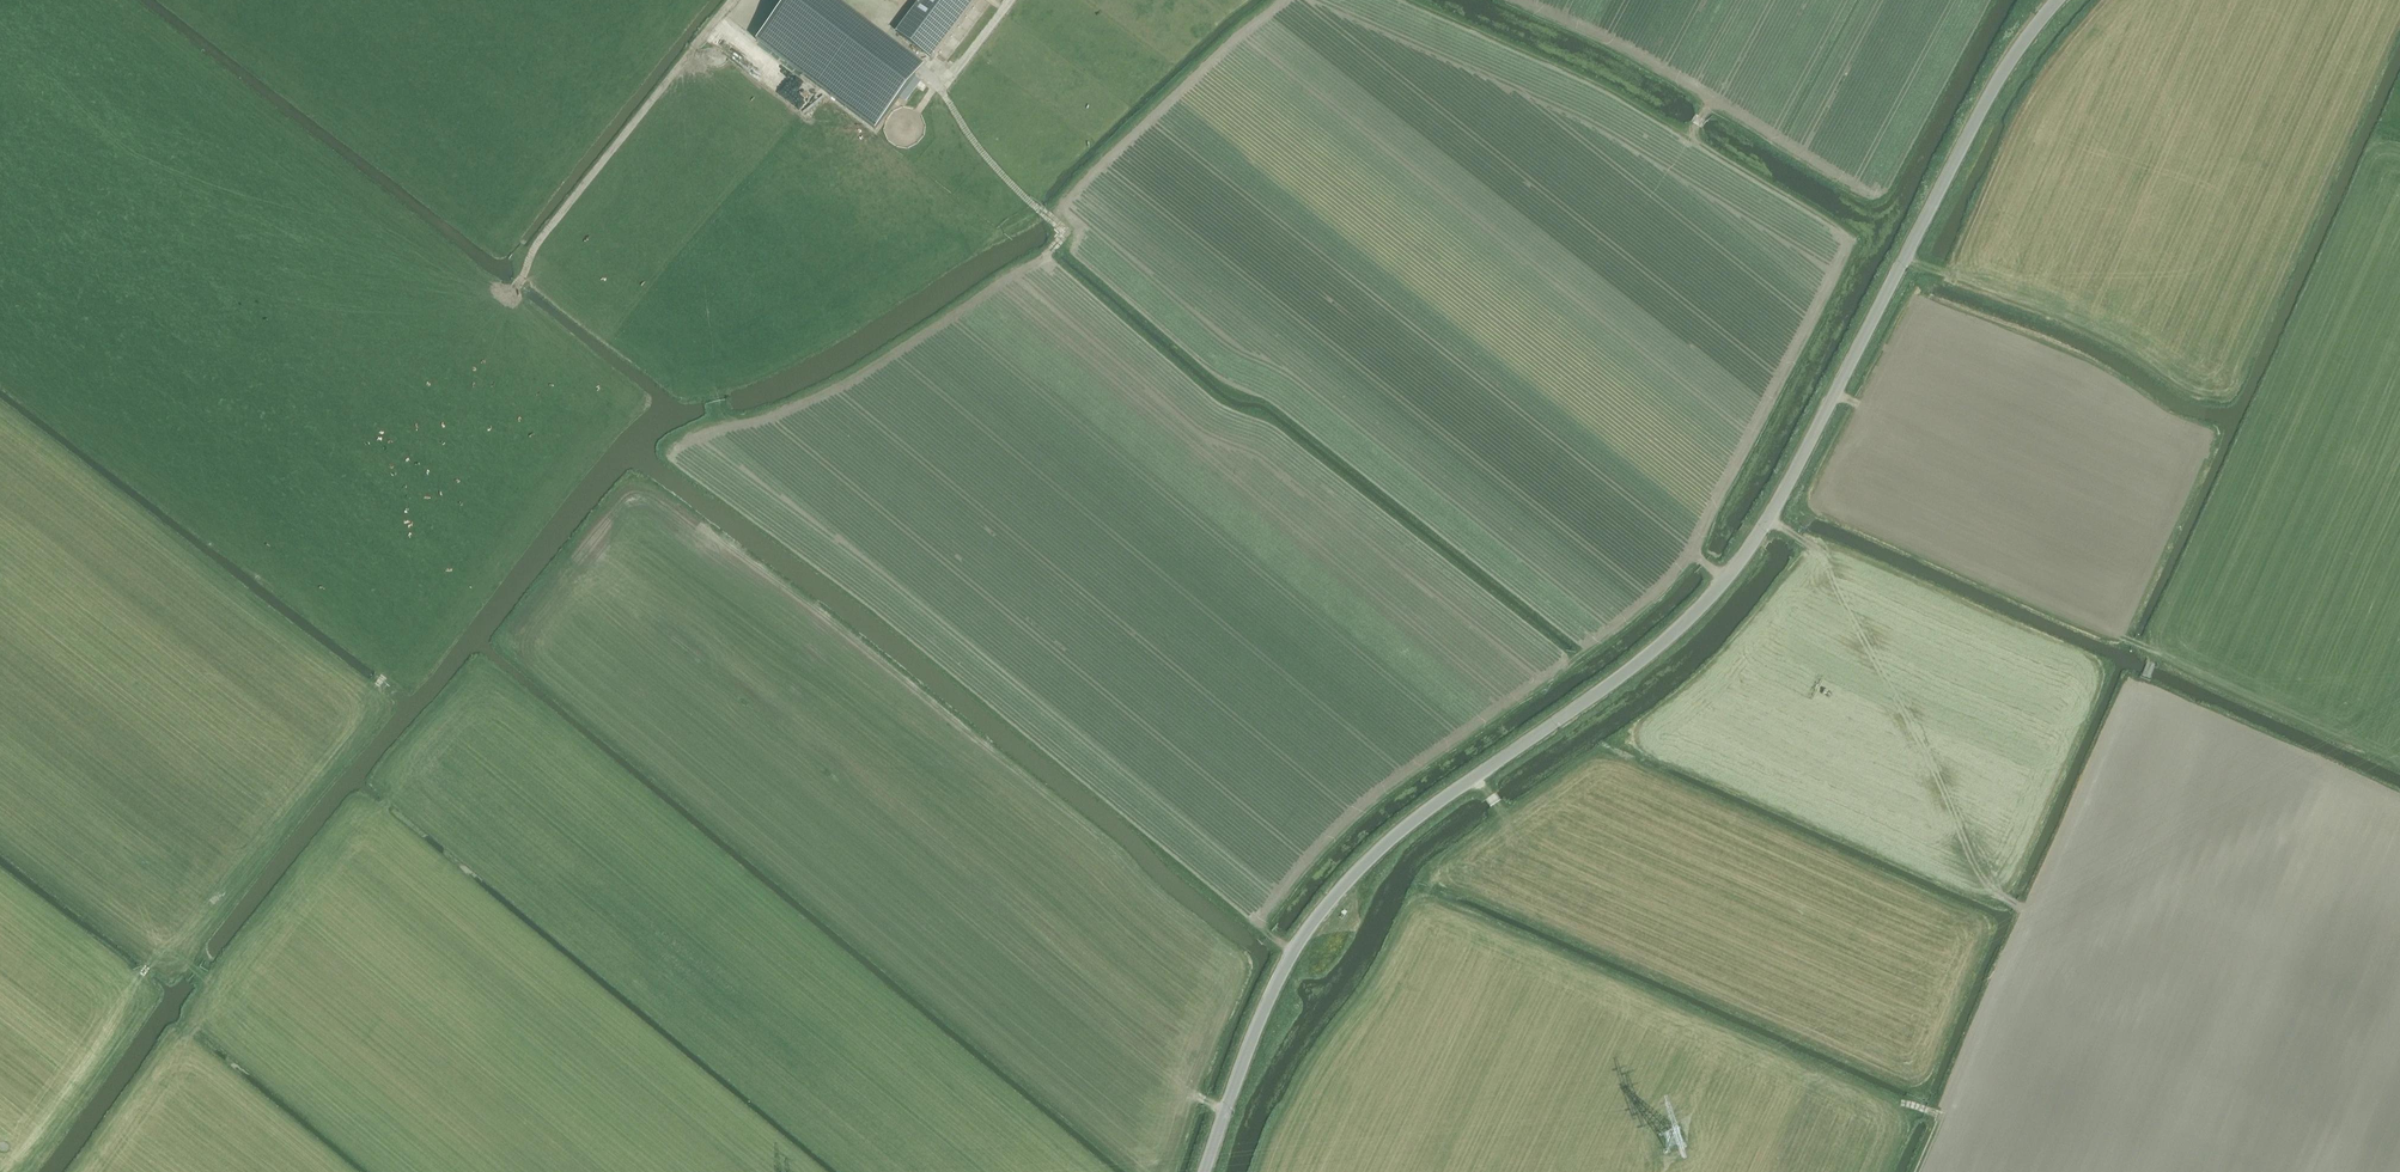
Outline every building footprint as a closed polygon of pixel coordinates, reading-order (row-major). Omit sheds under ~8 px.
[(741,8),(751,15),(762,0),(747,0),(741,8)] [(768,19),(779,28),(788,17),(785,14),(798,0),(784,0),(768,19)] [(974,0),(921,0),(918,4),(897,32),(931,57),(974,0)] [(805,70),(836,31),(850,42),(856,35),(848,29),(857,17),(850,11),(843,20),(827,8),(811,28),(796,17),(780,37),(791,46),(785,54),(805,70)] [(834,85),(852,97),(883,51),(865,39),(834,85)]
